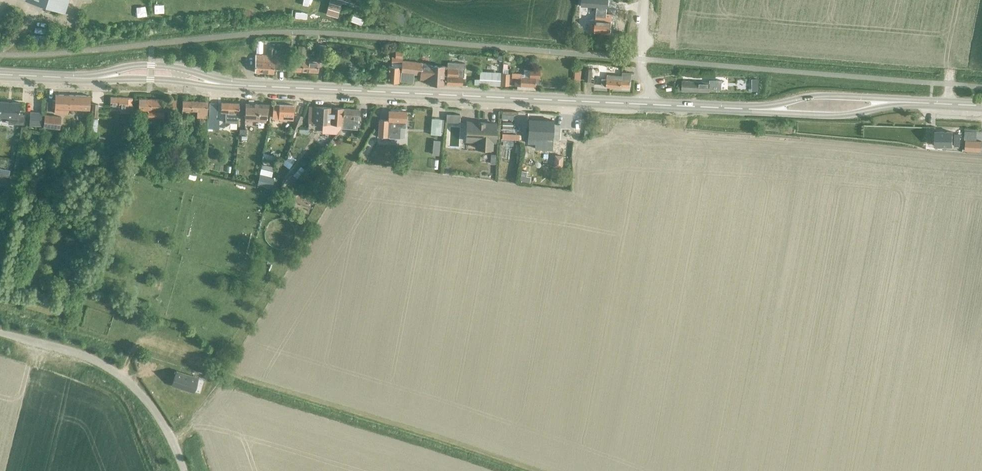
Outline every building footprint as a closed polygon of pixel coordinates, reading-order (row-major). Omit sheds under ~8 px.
[(68,0),(27,0),(65,12),(68,0)] [(590,26),(590,32),(611,33),(611,32),(613,32),(614,25),(611,25),(612,14),(606,13),(607,8),(597,7),(595,26),(590,26)] [(299,45),(297,58),(305,59),(307,46),(299,45)] [(256,54),(255,71),(274,72),(274,60),(274,53),(277,53),(277,49),(275,49),(275,48),(268,48),(268,55),(256,54)] [(391,57),(391,63),(401,63),(402,51),(395,51),(395,57),(391,57)] [(318,72),(318,62),(302,61),(302,62),(293,61),(293,70),(318,72)] [(400,73),(399,82),(412,82),(413,74),(420,74),(420,75),(426,76),(426,83),(429,83),(429,84),(443,85),(443,84),(443,74),(443,70),(444,67),(430,65),(430,66),(421,65),(421,62),(402,61),(401,63),(402,63),(401,67),(399,67),(399,73),(400,73)] [(443,70),(443,74),(444,74),(444,83),(461,84),(462,77),(463,77),(464,63),(447,62),(447,67),(444,67),(443,70)] [(388,66),(387,81),(398,82),(398,73),(399,73),(399,67),(401,67),(402,63),(401,63),(391,63),(391,66),(388,66)] [(512,73),(511,78),(514,78),(514,85),(535,87),(535,84),(539,85),(540,70),(530,69),(524,69),(523,77),(521,77),(521,73),(512,73)] [(607,79),(602,78),(601,85),(606,85),(606,87),(621,88),(621,87),(630,87),(630,81),(631,81),(631,73),(622,72),(622,75),(607,74),(607,79)] [(501,73),(500,86),(509,86),(509,74),(501,73)] [(709,81),(683,81),(682,92),(709,92),(709,88),(721,89),(721,80),(709,80),(709,81)] [(53,100),(53,107),(55,107),(54,113),(63,114),(63,108),(68,108),(89,109),(90,96),(55,93),(55,100),(53,100)] [(110,98),(110,105),(116,105),(116,107),(126,107),(125,113),(132,113),(133,99),(110,98)] [(139,98),(138,109),(148,110),(147,117),(163,118),(163,110),(175,111),(176,100),(139,98)] [(196,117),(207,117),(208,102),(182,100),(182,109),(197,110),(196,117)] [(8,118),(9,118),(18,118),(18,124),(24,124),(24,115),(19,114),(19,102),(0,101),(0,117),(8,118)] [(238,112),(239,112),(239,102),(221,101),(221,111),(225,111),(224,122),(238,122),(238,112)] [(254,120),(254,121),(257,122),(257,121),(265,121),(268,104),(245,103),(244,120),(254,120)] [(273,105),(273,118),(279,118),(279,114),(284,114),(284,118),(293,119),(294,106),(273,105)] [(308,117),(308,123),(310,123),(322,123),(322,133),(336,134),(341,128),(341,124),(343,108),(315,106),(314,117),(310,117),(308,117)] [(343,108),(341,124),(341,128),(357,129),(359,109),(343,108)] [(389,137),(389,138),(400,138),(400,128),(405,128),(406,122),(406,111),(388,111),(388,120),(379,120),(378,136),(389,137)] [(30,113),(29,125),(41,126),(41,114),(30,113)] [(446,113),(446,122),(450,122),(459,122),(460,114),(451,113),(446,113)] [(44,115),(43,127),(59,129),(61,117),(44,115)] [(303,117),(297,115),(291,129),(297,132),(303,117)] [(218,128),(219,118),(207,118),(207,123),(213,124),(212,127),(218,128)] [(440,135),(441,119),(431,118),(430,134),(440,135)] [(528,119),(527,137),(527,143),(535,143),(535,148),(552,149),(552,139),(553,120),(528,119)] [(496,124),(467,122),(466,140),(477,141),(476,148),(492,149),(492,139),(495,139),(496,124)] [(952,132),(934,131),(934,145),(952,146),(952,132)] [(332,138),(327,145),(331,148),(336,142),(332,138)] [(965,140),(965,150),(981,151),(981,141),(965,140)] [(264,153),(262,158),(275,162),(276,156),(264,153)] [(557,167),(558,156),(550,155),(549,166),(557,167)] [(292,174),(281,187),(286,191),(297,179),(305,170),(300,166),(293,175),(292,174)] [(8,176),(9,170),(0,168),(0,175),(8,176)] [(520,170),(518,181),(529,182),(530,176),(525,176),(526,171),(520,170)] [(274,177),(259,174),(257,184),(271,187),(274,177)] [(176,371),(172,385),(193,392),(198,378),(176,371)]
